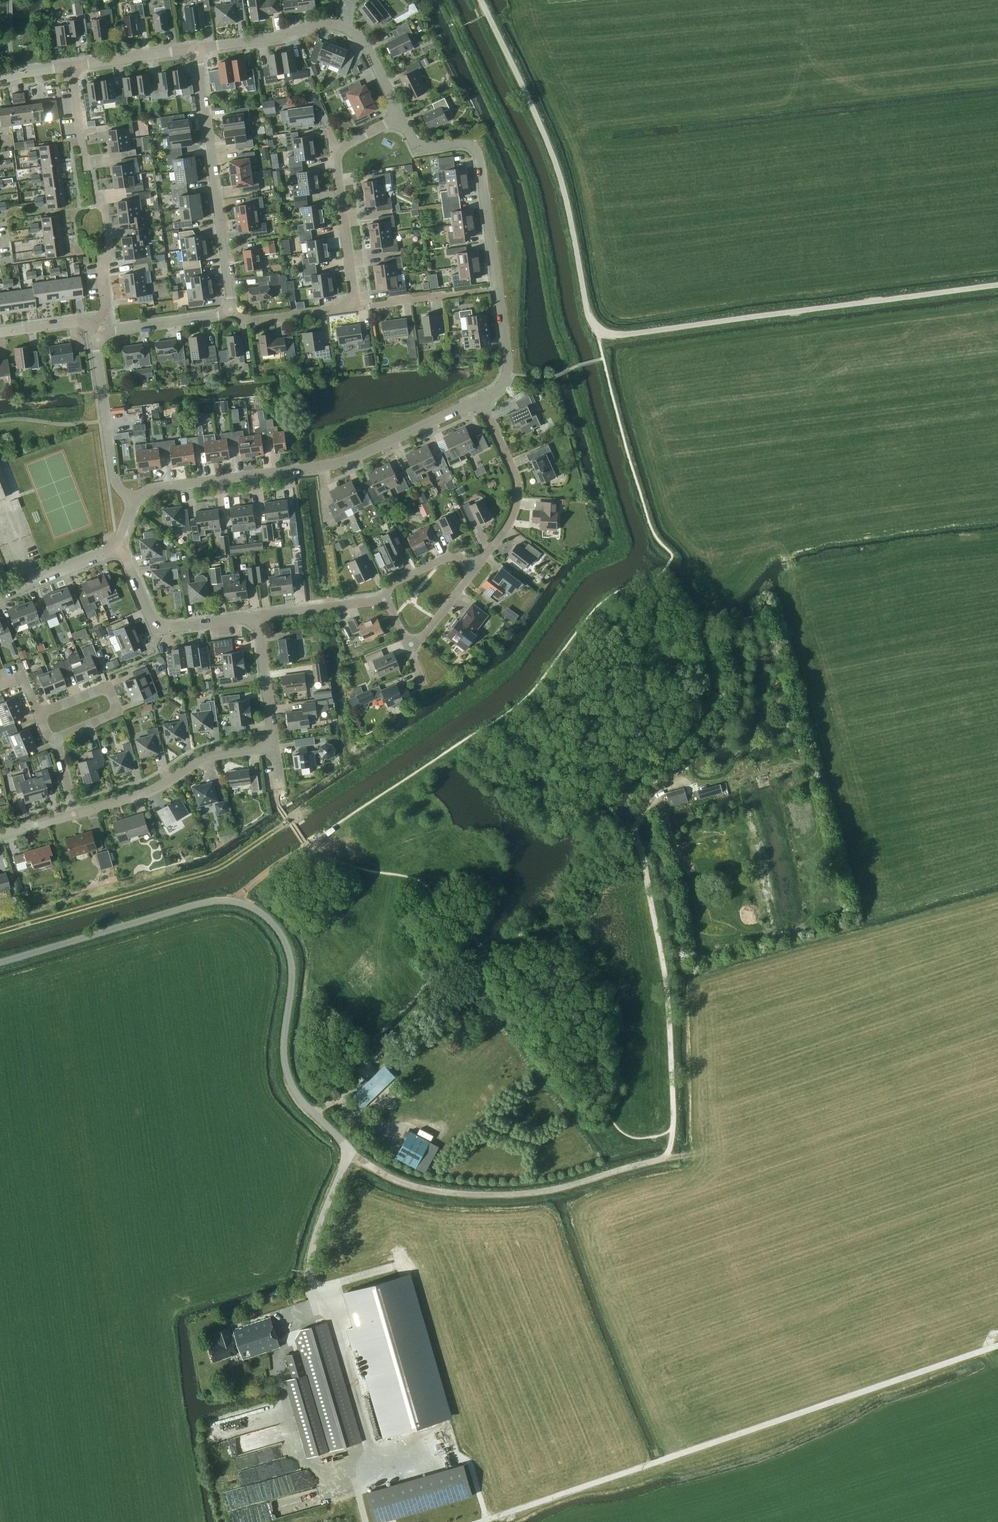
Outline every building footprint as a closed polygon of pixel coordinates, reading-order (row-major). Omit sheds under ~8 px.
[(170,0),(164,0),(166,11),(154,13),(156,31),(168,30),(166,16),(172,15),(170,0)] [(210,10),(209,0),(197,0),(198,7),(185,8),(187,20),(182,21),(184,30),(184,29),(205,26),(202,10),(210,10)] [(243,0),(231,0),(231,3),(215,6),(217,17),(216,17),(217,26),(224,25),(224,24),(237,22),(235,9),(244,8),(243,0)] [(252,20),(267,18),(266,13),(279,12),(277,0),(249,0),(252,20)] [(314,0),(296,0),(291,1),(290,0),(288,0),(283,1),(285,13),(292,12),(300,11),(300,10),(316,8),(314,0)] [(378,0),(370,0),(360,8),(373,25),(380,19),(383,23),(391,17),(378,0)] [(145,17),(143,3),(131,4),(132,14),(123,16),(126,35),(140,33),(138,18),(145,17)] [(420,9),(416,4),(412,7),(412,6),(408,9),(409,11),(405,14),(404,13),(395,19),(397,23),(407,18),(408,19),(413,15),(412,14),(420,9)] [(113,22),(111,8),(100,9),(101,19),(93,20),(96,40),(109,38),(106,23),(113,22)] [(81,34),(78,19),(66,20),(67,24),(56,26),(59,45),(72,43),(70,35),(81,34)] [(425,28),(420,19),(414,22),(419,31),(425,28)] [(413,34),(407,23),(394,29),(398,36),(386,42),(393,56),(404,52),(414,48),(408,36),(413,34)] [(318,59),(329,64),(336,45),(325,41),(321,50),(314,47),(309,60),(317,63),(318,59)] [(336,45),(329,64),(340,68),(339,72),(346,75),(351,62),(344,59),(348,50),(336,45)] [(281,52),(284,72),(292,71),(293,78),(305,77),(305,76),(302,63),(295,64),(293,50),(281,52)] [(276,74),(284,72),(281,52),(268,54),(271,68),(264,69),(266,83),(278,81),(276,74)] [(429,63),(426,57),(420,61),(423,66),(429,63)] [(244,58),(231,60),(235,80),(242,79),(243,84),(248,90),(256,89),(253,71),(246,72),(244,58)] [(227,82),(235,80),(231,60),(219,62),(221,76),(215,77),(217,90),(228,89),(227,82)] [(422,67),(419,61),(405,67),(408,73),(400,77),(411,99),(424,93),(413,71),(422,67)] [(318,72),(315,65),(308,67),(312,75),(318,72)] [(360,72),(357,66),(351,69),(354,75),(360,72)] [(185,69),(172,70),(175,88),(182,87),(183,94),(194,93),(192,81),(186,81),(185,69)] [(161,85),(156,86),(158,98),(163,97),(162,90),(175,88),(172,70),(160,72),(161,85)] [(136,76),(139,93),(151,92),(152,99),(158,98),(156,86),(151,86),(149,74),(136,76)] [(126,95),(139,93),(136,76),(124,77),(126,90),(120,91),(122,103),(127,102),(126,95)] [(122,103),(120,91),(115,91),(113,79),(101,81),(104,104),(116,102),(116,104),(122,103)] [(91,105),(104,104),(101,81),(88,82),(90,95),(84,96),(86,110),(92,110),(91,105)] [(353,105),(371,96),(365,84),(355,89),(352,84),(339,90),(344,100),(349,97),(353,105)] [(24,92),(18,93),(21,124),(32,122),(30,105),(25,105),(24,92)] [(13,107),(8,107),(11,125),(21,124),(18,93),(11,94),(13,107)] [(319,100),(318,93),(304,95),(305,102),(319,100)] [(371,96),(353,105),(356,113),(351,116),(355,125),(369,119),(366,113),(376,109),(371,96)] [(450,108),(444,97),(432,103),(435,110),(424,116),(423,115),(430,129),(437,126),(436,125),(447,120),(448,120),(443,111),(450,108)] [(41,103),(30,105),(32,122),(43,121),(42,114),(50,113),(51,119),(58,119),(56,100),(40,102),(41,103)] [(276,116),(274,100),(263,102),(265,118),(276,116)] [(314,119),(313,106),(281,110),(282,121),(290,120),(290,122),(302,121),(302,126),(314,124),(313,119),(314,119)] [(8,107),(0,108),(0,127),(11,125),(8,107)] [(225,130),(245,127),(244,118),(250,117),(248,107),(233,109),(234,115),(223,116),(225,130)] [(169,127),(170,134),(190,131),(189,119),(175,121),(174,115),(160,117),(162,128),(169,127)] [(108,141),(129,138),(128,133),(133,132),(132,121),(117,123),(117,129),(107,130),(108,141)] [(245,127),(225,130),(227,143),(238,141),(239,148),(254,146),(252,135),(246,135),(245,127)] [(190,131),(170,134),(170,135),(171,136),(165,137),(167,147),(166,147),(167,154),(179,152),(178,146),(184,145),(192,144),(190,131)] [(294,149),(314,146),(312,135),(298,137),(298,131),(285,133),(287,144),(293,143),(294,149)] [(129,138),(108,141),(110,152),(120,151),(121,156),(136,154),(136,148),(130,149),(129,138)] [(34,147),(33,139),(25,140),(26,148),(34,147)] [(38,146),(40,156),(58,154),(56,143),(38,146)] [(288,156),(290,167),(302,165),(302,160),(315,158),(314,146),(294,149),(295,155),(288,156)] [(229,161),(231,174),(251,171),(250,163),(256,162),(254,151),(239,153),(240,159),(229,161)] [(180,158),(179,152),(167,154),(169,165),(174,164),(175,171),(195,168),(194,156),(180,158)] [(59,164),(58,154),(40,156),(41,167),(59,164)] [(114,177),(134,174),(132,163),(138,162),(137,156),(122,158),(122,164),(112,166),(114,177)] [(447,183),(467,180),(465,167),(455,168),(454,163),(439,165),(440,171),(437,171),(439,184),(447,183)] [(41,167),(43,177),(61,175),(59,164),(41,167)] [(302,165),(290,167),(291,178),(298,178),(299,183),(318,181),(317,169),(303,171),(302,165)] [(172,190),(184,189),(183,183),(197,181),(195,168),(175,171),(177,183),(171,184),(172,190)] [(251,171),(231,174),(233,187),(244,186),(245,192),(260,190),(258,179),(252,180),(251,171)] [(364,194),(384,191),(383,184),(391,183),(390,172),(372,175),(373,181),(363,182),(364,194)] [(134,174),(114,177),(115,188),(126,186),(126,192),(144,190),(143,183),(143,179),(138,180),(137,173),(134,174)] [(43,177),(44,187),(62,185),(61,175),(43,177)] [(440,191),(442,204),(460,202),(459,194),(469,193),(467,180),(447,183),(448,190),(440,191)] [(294,196),(294,201),(307,200),(306,194),(320,192),(318,181),(299,183),(299,184),(292,185),(294,196)] [(46,198),(64,195),(62,185),(44,187),(46,198)] [(185,195),(184,189),(172,190),(173,200),(175,202),(180,201),(181,208),(200,206),(199,193),(185,195)] [(151,197),(150,190),(138,192),(139,198),(117,201),(119,212),(139,210),(142,209),(141,198),(151,197)] [(384,191),(364,194),(366,206),(376,205),(377,210),(392,208),(391,197),(385,198),(384,191)] [(65,206),(64,195),(46,198),(47,208),(65,206)] [(237,219),(258,216),(256,208),(264,207),(262,196),(249,198),(249,204),(236,206),(237,219)] [(302,206),(303,218),(323,215),(322,203),(308,205),(307,200),(294,201),(295,207),(302,206)] [(461,210),(460,202),(442,204),(444,218),(452,217),(453,224),(473,222),(471,209),(461,210)] [(200,206),(181,208),(182,220),(174,221),(175,228),(189,226),(188,220),(202,218),(200,206)] [(140,216),(139,210),(119,212),(120,223),(131,222),(132,228),(147,226),(145,215),(140,216)] [(368,224),(370,236),(390,233),(389,227),(395,226),(393,214),(378,216),(379,222),(368,224)] [(42,227),(60,225),(58,215),(40,217),(42,227)] [(323,215),(303,218),(304,223),(298,224),(299,236),(312,234),(311,228),(325,226),(323,215)] [(258,216),(237,219),(239,231),(253,229),(254,236),(267,234),(266,222),(259,223),(258,216)] [(475,235),(473,222),(453,224),(454,231),(449,232),(450,244),(465,242),(464,236),(475,235)] [(61,235),(60,225),(42,227),(43,237),(61,235)] [(124,248),(144,245),(143,239),(148,238),(147,228),(132,230),(133,236),(122,237),(124,248)] [(181,249),(206,246),(205,234),(193,236),(192,230),(178,232),(179,238),(180,238),(181,249)] [(391,239),(390,233),(370,236),(372,248),(382,246),(383,252),(398,250),(397,238),(391,239)] [(306,241),(308,252),(328,249),(326,238),(312,239),(312,234),(299,236),(300,241),(306,241)] [(62,245),(61,235),(43,237),(45,247),(62,245)] [(276,253),(274,241),(262,242),(264,254),(276,253)] [(64,255),(62,245),(45,247),(46,257),(64,255)] [(144,245),(124,248),(125,259),(136,258),(137,263),(148,262),(152,261),(151,255),(149,245),(144,245)] [(206,246),(181,249),(183,261),(184,269),(201,267),(200,259),(208,258),(206,246)] [(459,266),(479,263),(477,250),(467,252),(466,246),(446,249),(447,255),(457,253),(459,266)] [(261,268),(258,249),(244,251),(246,270),(261,268)] [(329,260),(328,249),(308,252),(309,258),(302,259),(304,270),(316,268),(315,262),(329,260)] [(376,277),(396,274),(395,268),(403,267),(401,256),(384,258),(385,264),(374,265),(376,277)] [(126,285),(145,283),(144,271),(149,270),(148,262),(137,263),(134,264),(135,272),(124,273),(126,285)] [(481,276),(479,263),(459,266),(460,273),(452,274),(454,287),(471,284),(470,278),(481,276)] [(201,267),(184,269),(186,282),(191,281),(192,288),(212,285),(210,274),(202,275),(201,267)] [(317,274),(316,268),(304,270),(304,276),(305,282),(312,281),(312,286),(332,283),(332,281),(331,272),(317,274)] [(280,275),(280,274),(269,275),(257,277),(259,287),(249,288),(251,301),(271,298),(269,286),(281,284),(280,275)] [(397,281),(396,274),(376,277),(378,289),(388,288),(389,296),(407,293),(405,280),(397,281)] [(80,276),(68,278),(71,298),(83,297),(80,276)] [(71,298),(68,278),(56,280),(59,300),(71,298)] [(47,301),(59,300),(56,280),(44,281),(47,301)] [(31,283),(32,288),(35,303),(47,301),(44,281),(31,283)] [(147,294),(145,283),(126,285),(127,297),(139,295),(139,302),(153,300),(153,293),(147,294)] [(334,295),(332,283),(312,286),(314,297),(334,295)] [(212,285),(192,288),(187,289),(189,307),(203,305),(206,298),(214,297),(212,285)] [(32,288),(20,290),(23,310),(36,308),(35,303),(32,288)] [(20,290),(9,291),(12,311),(23,310),(20,290)] [(12,311),(9,291),(0,292),(0,313),(12,311)] [(462,330),(469,329),(468,329),(488,326),(486,314),(472,316),(471,309),(455,311),(456,318),(467,317),(467,322),(459,323),(460,330),(462,330)] [(444,332),(441,314),(435,315),(435,314),(422,316),(424,329),(418,330),(420,343),(433,341),(432,334),(444,332)] [(408,335),(406,318),(382,321),(384,338),(408,335)] [(362,335),(360,324),(337,328),(339,343),(358,341),(359,348),(371,347),(369,334),(362,335)] [(468,329),(469,329),(462,330),(463,336),(464,344),(464,348),(471,347),(476,346),(490,345),(489,338),(488,326),(468,329)] [(331,360),(330,358),(331,358),(329,345),(324,345),(322,330),(302,333),(304,342),(306,351),(314,350),(315,357),(322,356),(323,359),(324,360),(325,362),(330,361),(331,360)] [(273,339),(272,334),(259,336),(261,355),(275,353),(285,351),(287,359),(295,358),(294,345),(285,346),(284,338),(273,339)] [(206,346),(204,335),(189,337),(192,358),(204,357),(204,363),(217,361),(215,344),(206,346)] [(244,362),(241,335),(226,336),(228,350),(219,351),(220,362),(228,361),(230,358),(229,356),(239,355),(240,362),(244,362)] [(156,342),(157,355),(158,361),(173,359),(174,360),(185,359),(184,352),(178,353),(176,339),(156,342)] [(72,356),(70,342),(48,345),(51,363),(66,361),(67,372),(81,370),(79,355),(72,356)] [(143,353),(142,344),(123,346),(125,359),(126,364),(128,365),(132,364),(133,363),(132,358),(139,357),(140,366),(151,364),(149,352),(143,353)] [(28,352),(27,346),(14,348),(17,367),(29,366),(30,369),(38,367),(36,351),(28,352)] [(6,375),(7,381),(10,381),(9,375),(7,360),(0,361),(0,376),(6,375)] [(254,375),(253,362),(244,364),(245,377),(254,375)] [(153,376),(152,367),(139,369),(140,378),(153,376)] [(527,405),(532,403),(529,395),(515,401),(519,409),(508,414),(512,424),(513,429),(520,428),(523,435),(534,430),(533,428),(541,425),(536,414),(532,415),(527,405)] [(273,418),(265,419),(265,421),(266,427),(274,426),(273,418)] [(146,429),(145,423),(144,420),(134,421),(135,425),(132,425),(133,431),(146,429)] [(274,426),(266,427),(268,439),(273,438),(275,452),(287,451),(286,443),(286,440),(288,440),(287,434),(285,434),(285,433),(284,431),(278,432),(277,425),(274,426)] [(256,435),(250,436),(252,455),(264,454),(262,440),(268,439),(266,427),(262,427),(260,427),(255,428),(256,435)] [(466,427),(455,432),(464,453),(470,450),(472,455),(483,450),(476,435),(471,438),(466,427)] [(241,457),(252,455),(250,436),(244,436),(243,430),(232,431),(233,444),(239,443),(241,457)] [(221,439),(216,440),(218,460),(230,458),(228,445),(233,444),(232,431),(221,433),(221,439)] [(464,453),(455,432),(444,437),(449,448),(444,451),(450,465),(461,460),(459,455),(464,453)] [(207,461),(218,460),(216,440),(210,441),(209,434),(198,436),(199,448),(205,448),(207,461)] [(187,444),(181,445),(184,464),(196,463),(194,449),(199,448),(198,436),(186,437),(187,444)] [(173,466),(184,464),(181,445),(176,445),(175,439),(163,440),(165,453),(171,452),(173,466)] [(159,454),(165,453),(163,440),(152,442),(153,448),(147,449),(150,469),(161,468),(159,454)] [(150,469),(147,449),(142,450),(141,443),(135,444),(138,471),(150,469)] [(532,460),(536,468),(533,469),(538,482),(541,480),(542,483),(556,476),(549,461),(555,459),(548,444),(535,450),(538,457),(532,460)] [(417,450),(426,470),(432,468),(434,471),(447,465),(441,452),(433,456),(428,445),(417,450)] [(421,473),(426,470),(417,450),(406,455),(411,466),(406,469),(413,483),(423,478),(421,473)] [(0,463),(0,498),(5,496),(4,496),(12,493),(0,463)] [(379,468),(389,488),(395,485),(399,492),(409,488),(401,471),(395,474),(390,463),(379,468)] [(486,472),(484,466),(475,470),(477,476),(486,472)] [(389,488),(379,468),(368,473),(373,484),(367,487),(375,504),(385,499),(382,492),(389,488)] [(456,487),(452,480),(445,483),(449,490),(456,487)] [(341,486),(351,506),(356,504),(359,509),(369,504),(362,489),(357,492),(352,481),(341,486)] [(351,506),(341,486),(330,491),(335,502),(328,505),(336,522),(347,517),(344,510),(351,506)] [(458,495),(466,492),(463,486),(456,490),(458,495)] [(427,499),(423,492),(416,496),(419,503),(427,499)] [(276,501),(278,520),(290,518),(287,499),(276,501)] [(491,518),(482,499),(470,505),(469,502),(462,505),(470,521),(476,518),(479,524),(491,518)] [(267,521),(278,520),(276,501),(264,502),(267,521)] [(425,502),(419,505),(423,515),(430,512),(425,502)] [(557,502),(545,502),(544,511),(533,510),(532,521),(541,522),(540,528),(556,529),(557,511),(557,502)] [(241,505),(244,524),(245,531),(256,529),(255,523),(253,504),(241,505)] [(244,524),(241,505),(230,507),(233,526),(233,532),(245,531),(244,524)] [(183,521),(181,507),(164,509),(166,526),(183,524),(183,531),(190,530),(189,520),(183,521)] [(207,510),(210,529),(214,528),(215,533),(221,532),(218,508),(207,510)] [(210,529),(207,510),(196,511),(196,518),(191,519),(194,541),(200,539),(200,535),(206,534),(205,529),(210,529)] [(461,527),(454,512),(437,519),(438,522),(433,524),(438,536),(444,533),(447,541),(458,536),(455,530),(461,527)] [(381,520),(379,515),(372,518),(374,523),(381,520)] [(298,535),(296,521),(289,522),(291,536),(298,535)] [(354,532),(360,529),(356,521),(350,524),(354,532)] [(274,539),(272,524),(262,525),(263,540),(274,539)] [(437,541),(434,536),(429,526),(408,536),(417,555),(428,550),(427,546),(437,541)] [(156,537),(155,530),(144,532),(145,539),(141,540),(143,557),(154,555),(155,561),(167,559),(166,549),(160,550),(158,537),(156,537)] [(401,544),(395,530),(381,536),(385,544),(379,547),(381,551),(374,554),(380,567),(387,564),(389,568),(394,565),(395,568),(402,565),(401,562),(402,562),(395,547),(401,544)] [(230,553),(228,535),(220,536),(222,554),(230,553)] [(228,535),(230,553),(238,552),(247,551),(247,545),(230,547),(228,535)] [(347,546),(343,540),(335,544),(338,551),(347,546)] [(247,545),(247,551),(263,549),(262,542),(247,545)] [(372,558),(366,544),(359,547),(363,556),(349,562),(358,582),(372,575),(366,561),(372,558)] [(527,552),(517,544),(508,555),(524,567),(530,560),(533,563),(541,553),(532,545),(527,552)] [(179,575),(176,560),(163,562),(164,569),(153,570),(155,588),(172,585),(171,577),(179,575)] [(303,571),(301,560),(294,561),(295,572),(303,571)] [(190,584),(187,565),(180,566),(182,582),(189,581),(191,601),(208,598),(206,581),(206,577),(203,574),(198,575),(195,578),(196,583),(190,584)] [(256,566),(258,582),(266,581),(264,565),(256,566)] [(511,572),(503,565),(495,575),(496,575),(495,576),(492,574),(483,585),(488,589),(487,590),(485,592),(497,602),(525,584),(510,573),(511,572)] [(258,582),(256,566),(248,567),(250,583),(258,582)] [(222,582),(220,567),(210,569),(212,584),(222,582)] [(283,593),(279,567),(274,568),(275,575),(269,576),(271,595),(283,593)] [(279,567),(283,593),(294,592),(292,573),(285,574),(285,567),(279,567)] [(234,580),(234,573),(222,575),(226,601),(237,599),(234,580)] [(234,580),(237,599),(248,598),(246,579),(240,580),(239,573),(234,573),(234,580)] [(92,579),(99,598),(105,596),(108,603),(119,599),(113,582),(107,585),(103,575),(92,579)] [(99,598),(92,579),(81,584),(85,593),(79,596),(86,612),(91,610),(96,608),(93,600),(99,598)] [(67,587),(54,592),(61,608),(68,606),(70,611),(81,606),(75,593),(70,595),(67,587)] [(46,604),(40,607),(45,620),(56,616),(54,611),(61,608),(54,592),(42,596),(46,604)] [(45,620),(40,607),(35,609),(31,600),(19,605),(26,622),(38,617),(40,622),(45,620)] [(488,615),(473,603),(459,621),(457,619),(451,626),(454,628),(447,636),(465,649),(476,635),(474,633),(488,615)] [(25,622),(26,622),(19,605),(7,610),(10,618),(5,620),(5,621),(7,626),(10,634),(12,638),(17,636),(16,632),(14,626),(25,622)] [(510,607),(507,614),(519,619),(522,613),(510,607)] [(384,634),(377,616),(358,624),(359,627),(358,627),(353,618),(347,620),(353,633),(361,630),(366,642),(384,634)] [(7,626),(5,621),(0,623),(0,640),(1,642),(12,638),(10,634),(7,626)] [(118,642),(137,634),(132,622),(120,627),(118,621),(105,626),(110,637),(115,635),(118,642)] [(105,635),(102,626),(94,629),(98,638),(105,635)] [(350,628),(344,629),(347,638),(352,637),(350,628)] [(303,638),(302,629),(289,630),(290,637),(279,639),(281,654),(279,654),(280,662),(297,660),(294,639),(303,638)] [(137,634),(118,642),(121,649),(116,651),(120,661),(133,656),(130,650),(142,646),(137,634)] [(185,645),(188,666),(196,664),(197,671),(209,669),(205,645),(198,646),(198,643),(185,645)] [(85,658),(80,660),(87,678),(98,674),(94,665),(99,663),(92,644),(81,648),(85,658)] [(188,666),(185,645),(185,647),(173,649),(174,660),(167,661),(169,675),(181,673),(180,667),(188,666)] [(224,665),(244,662),(243,654),(242,654),(241,651),(230,652),(229,646),(215,647),(216,654),(223,653),(224,665)] [(27,657),(24,650),(18,652),(20,659),(27,657)] [(370,668),(376,666),(380,675),(399,667),(392,652),(380,658),(377,651),(365,656),(370,668)] [(62,661),(67,672),(72,670),(77,682),(87,678),(80,660),(77,652),(67,656),(68,658),(62,661)] [(119,664),(116,658),(107,662),(109,668),(119,664)] [(31,667),(29,659),(22,661),(25,669),(31,667)] [(68,675),(67,672),(62,661),(52,664),(54,670),(48,672),(56,691),(66,687),(62,677),(68,675)] [(245,670),(244,662),(224,665),(226,676),(219,677),(220,684),(234,682),(233,676),(245,674),(244,670),(245,670)] [(327,679),(325,662),(313,663),(315,680),(327,679)] [(128,691),(147,684),(143,674),(148,672),(146,666),(132,672),(134,677),(124,681),(128,691)] [(56,691),(48,672),(43,674),(41,669),(30,673),(36,687),(41,685),(45,695),(56,691)] [(306,689),(304,673),(282,676),(285,695),(285,692),(306,689)] [(147,684),(128,691),(133,702),(142,698),(144,703),(159,698),(156,692),(151,694),(147,684)] [(363,692),(357,695),(360,703),(361,703),(361,705),(367,708),(370,702),(369,701),(378,697),(384,695),(388,706),(403,700),(403,701),(411,697),(407,686),(399,690),(396,684),(381,690),(374,693),(371,689),(363,692)] [(361,686),(353,689),(354,692),(355,695),(356,695),(357,695),(363,692),(361,686)] [(231,713),(251,711),(250,703),(248,703),(248,699),(236,701),(235,694),(222,696),(223,703),(229,702),(231,713)] [(18,707),(14,696),(4,700),(2,695),(0,696),(0,714),(18,707)] [(360,703),(357,695),(356,695),(348,699),(352,709),(358,707),(357,704),(360,703)] [(328,699),(327,699),(318,700),(319,706),(333,704),(332,697),(327,697),(328,699)] [(217,720),(215,700),(207,701),(207,702),(199,703),(201,712),(193,713),(195,730),(212,728),(211,721),(217,720)] [(317,716),(315,702),(303,704),(304,711),(287,713),(290,732),(290,728),(309,725),(308,717),(317,716)] [(1,732),(15,726),(13,721),(22,717),(18,707),(0,714),(0,716),(4,724),(0,726),(0,733),(1,732)] [(252,719),(251,711),(231,713),(233,725),(226,726),(227,733),(241,731),(240,724),(251,722),(251,719),(252,719)] [(184,739),(181,722),(164,725),(168,742),(184,739)] [(17,732),(15,726),(1,732),(5,742),(10,740),(13,746),(31,738),(27,727),(17,732)] [(161,739),(157,726),(147,729),(149,736),(137,739),(141,756),(157,752),(155,741),(161,739)] [(315,744),(314,736),(294,739),(295,747),(315,744)] [(31,738),(13,746),(15,751),(8,754),(12,764),(28,758),(26,752),(36,748),(31,738)] [(134,755),(130,742),(123,744),(125,752),(111,757),(116,773),(132,768),(129,757),(134,755)] [(332,744),(326,742),(320,746),(319,750),(307,751),(307,747),(299,748),(300,754),(293,755),(295,768),(301,767),(302,774),(311,773),(310,766),(316,765),(314,752),(319,752),(322,758),(329,759),(334,756),(335,750),(332,744)] [(99,763),(104,761),(105,761),(101,748),(95,749),(92,750),(87,751),(89,758),(79,762),(84,781),(85,783),(91,781),(97,779),(97,778),(100,777),(97,769),(97,766),(96,765),(96,763),(99,763)] [(683,761),(673,767),(676,772),(686,767),(683,761)] [(46,790),(52,788),(47,769),(36,772),(37,777),(31,779),(36,798),(48,795),(46,790)] [(250,776),(249,769),(236,770),(236,769),(229,770),(231,785),(250,783),(252,791),(260,790),(257,775),(250,776)] [(25,802),(36,798),(31,779),(25,781),(22,773),(11,776),(16,793),(22,792),(25,802)] [(218,802),(212,782),(201,785),(200,783),(192,786),(194,794),(196,794),(199,805),(215,801),(218,814),(229,811),(226,800),(218,802)] [(687,800),(684,787),(666,792),(670,805),(687,800)] [(188,813),(180,798),(158,811),(166,825),(188,813)] [(798,808),(799,829),(809,829),(808,808),(798,808)] [(150,833),(144,813),(113,822),(120,845),(131,842),(130,839),(150,833)] [(97,848),(92,831),(81,834),(67,838),(72,856),(97,848)] [(32,867),(38,866),(40,867),(44,866),(45,864),(50,862),(48,855),(52,854),(49,845),(12,856),(15,863),(25,860),(26,862),(30,861),(32,867)] [(112,848),(109,849),(96,853),(101,869),(113,866),(112,860),(115,859),(112,848)] [(10,888),(5,871),(0,873),(0,891),(10,888)] [(27,889),(22,877),(16,879),(21,891),(27,889)] [(469,982),(461,989),(468,998),(477,992),(469,982)] [(396,1076),(385,1064),(351,1095),(362,1107),(396,1076)] [(395,1156),(426,1170),(439,1145),(410,1128),(395,1156)] [(409,1274),(344,1293),(385,1435),(449,1416),(409,1274)] [(279,1346),(270,1317),(233,1329),(234,1332),(230,1334),(228,1328),(215,1332),(217,1340),(208,1343),(213,1359),(236,1352),(234,1348),(238,1347),(242,1358),(279,1346)] [(334,1347),(327,1322),(300,1329),(296,1338),(299,1351),(285,1355),(292,1377),(285,1379),(308,1457),(362,1441),(334,1347)] [(214,1443),(249,1433),(247,1426),(237,1429),(233,1417),(209,1425),(214,1443)] [(463,1464),(386,1487),(395,1517),(472,1494),(463,1464)] [(395,1517),(386,1487),(367,1492),(375,1521),(378,1521),(395,1517)]
